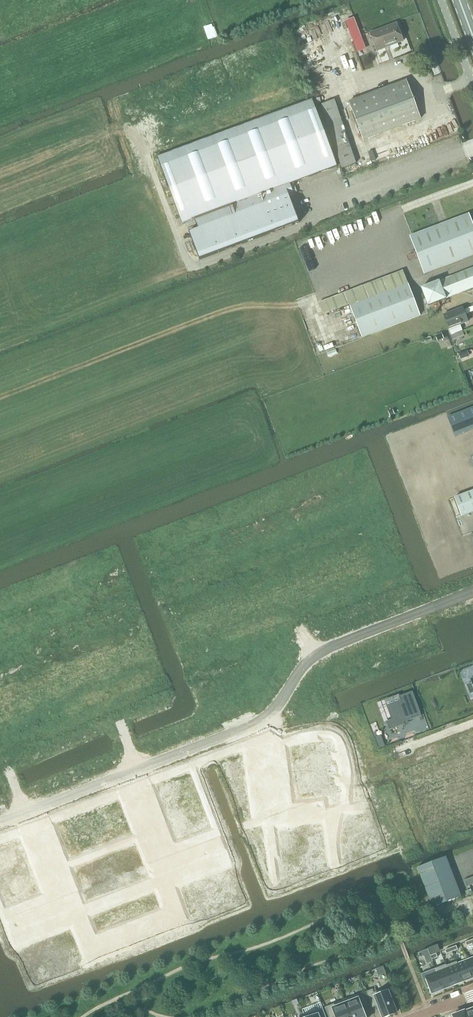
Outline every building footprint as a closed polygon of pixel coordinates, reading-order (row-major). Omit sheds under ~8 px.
[(377,51),(404,41),(397,23),(370,33),(377,51)] [(364,140),(421,119),(406,81),(349,102),(364,140)] [(313,99),(157,157),(182,224),(195,220),(198,229),(189,232),(200,259),(299,223),(289,195),(294,194),(290,183),(337,165),(313,99)] [(335,100),(321,104),(342,168),(356,163),(335,100)] [(472,255),(472,223),(469,214),(410,237),(424,274),(472,255)] [(472,288),(472,269),(446,279),(447,281),(443,283),(443,281),(426,287),(432,304),(472,288)] [(421,316),(420,314),(408,282),(404,271),(387,277),(319,302),(323,314),(350,304),(363,338),(421,316)] [(444,315),(449,329),(451,335),(463,331),(461,325),(469,322),(464,308),(444,315)] [(453,341),(454,340),(465,336),(463,331),(451,335),(453,341)] [(468,351),(459,354),(461,359),(470,356),(468,351)] [(455,436),(472,429),(472,407),(448,417),(455,436)] [(472,513),(472,491),(455,498),(462,517),(472,513)] [(392,720),(386,722),(390,730),(405,724),(404,722),(422,716),(413,691),(398,696),(400,702),(387,707),(392,720)] [(382,737),(376,739),(380,749),(385,747),(382,737)] [(322,743),(311,745),(313,757),(324,755),(322,743)] [(310,745),(299,747),(300,759),(312,757),(310,745)] [(324,755),(313,757),(315,768),(326,766),(324,755)] [(312,757),(301,759),(302,770),(314,768),(312,757)] [(326,767),(315,769),(316,780),(328,778),(326,767)] [(314,769),(302,771),(304,782),(316,780),(314,769)] [(173,778),(155,785),(159,795),(177,789),(173,778)] [(328,778),(316,780),(318,792),(330,790),(328,778)] [(316,780),(304,782),(306,794),(318,792),(316,780)] [(177,789),(159,795),(163,806),(181,799),(177,789)] [(181,799),(163,806),(167,816),(185,809),(181,799)] [(120,802),(111,805),(118,824),(127,820),(120,802)] [(111,805),(102,809),(109,827),(118,824),(111,805)] [(102,809),(93,812),(100,831),(109,827),(102,809)] [(185,809),(167,816),(171,826),(189,819),(185,809)] [(93,812),(84,816),(91,834),(100,831),(93,812)] [(84,816),(75,819),(82,838),(91,834),(84,816)] [(75,819),(66,823),(73,841),(82,838),(75,819)] [(189,819),(171,826),(175,836),(193,829),(189,819)] [(66,823),(57,826),(64,845),(73,841),(66,823)] [(309,828),(297,829),(299,841),(310,840),(309,828)] [(297,829),(285,830),(286,842),(298,841),(297,829)] [(19,837),(1,844),(5,855),(23,848),(19,837)] [(310,840),(299,841),(300,853),(312,851),(310,840)] [(298,841),(286,843),(287,854),(299,853),(298,841)] [(23,848),(5,855),(9,865),(27,858),(23,848)] [(312,852),(300,853),(301,865),(313,863),(312,852)] [(300,853),(287,854),(289,866),(301,865),(300,853)] [(462,896),(447,857),(418,868),(433,907),(462,896)] [(27,858),(9,865),(13,875),(31,868),(27,858)] [(141,860),(131,864),(138,882),(148,878),(141,860)] [(131,864),(121,868),(128,886),(138,882),(131,864)] [(31,868),(13,875),(17,885),(35,878),(31,868)] [(121,868),(111,872),(118,890),(128,886),(121,868)] [(111,872),(101,876),(108,894),(118,890),(111,872)] [(210,883),(193,890),(197,899),(199,898),(200,900),(221,892),(217,881),(222,880),(219,873),(207,878),(210,883)] [(101,876),(91,880),(98,898),(108,894),(101,876)] [(35,878),(17,885),(21,896),(39,889),(35,878)] [(472,885),(472,878),(464,881),(467,887),(472,885)] [(91,880),(80,884),(87,902),(98,898),(91,880)] [(221,892),(200,900),(204,911),(218,906),(220,912),(232,907),(230,901),(225,902),(221,892)] [(43,941),(32,945),(34,951),(38,950),(42,961),(63,952),(63,951),(65,950),(61,940),(45,947),(43,941)] [(47,971),(42,973),(44,979),(56,975),(54,969),(68,964),(63,952),(42,961),(47,971)] [(456,962),(464,982),(472,979),(472,975),(467,959),(457,963),(457,962),(456,962)] [(446,964),(445,965),(453,987),(464,982),(456,962),(447,966),(446,964)] [(445,965),(435,969),(436,972),(435,972),(443,991),(453,987),(445,965)] [(435,969),(421,974),(427,989),(430,988),(432,995),(443,991),(435,972),(436,972),(435,969)] [(366,992),(372,1007),(377,1005),(382,1016),(388,1016),(398,1013),(389,990),(388,990),(387,988),(374,993),(372,990),(366,992)] [(345,1000),(351,1016),(367,1016),(363,1007),(368,1005),(364,992),(345,1000)] [(325,1007),(329,1016),(351,1016),(345,1000),(325,1007)] [(304,1016),(305,1016),(327,1016),(323,1008),(304,1016)] [(462,1011),(465,1016),(472,1016),(472,1008),(465,1011),(465,1010),(462,1011)]
